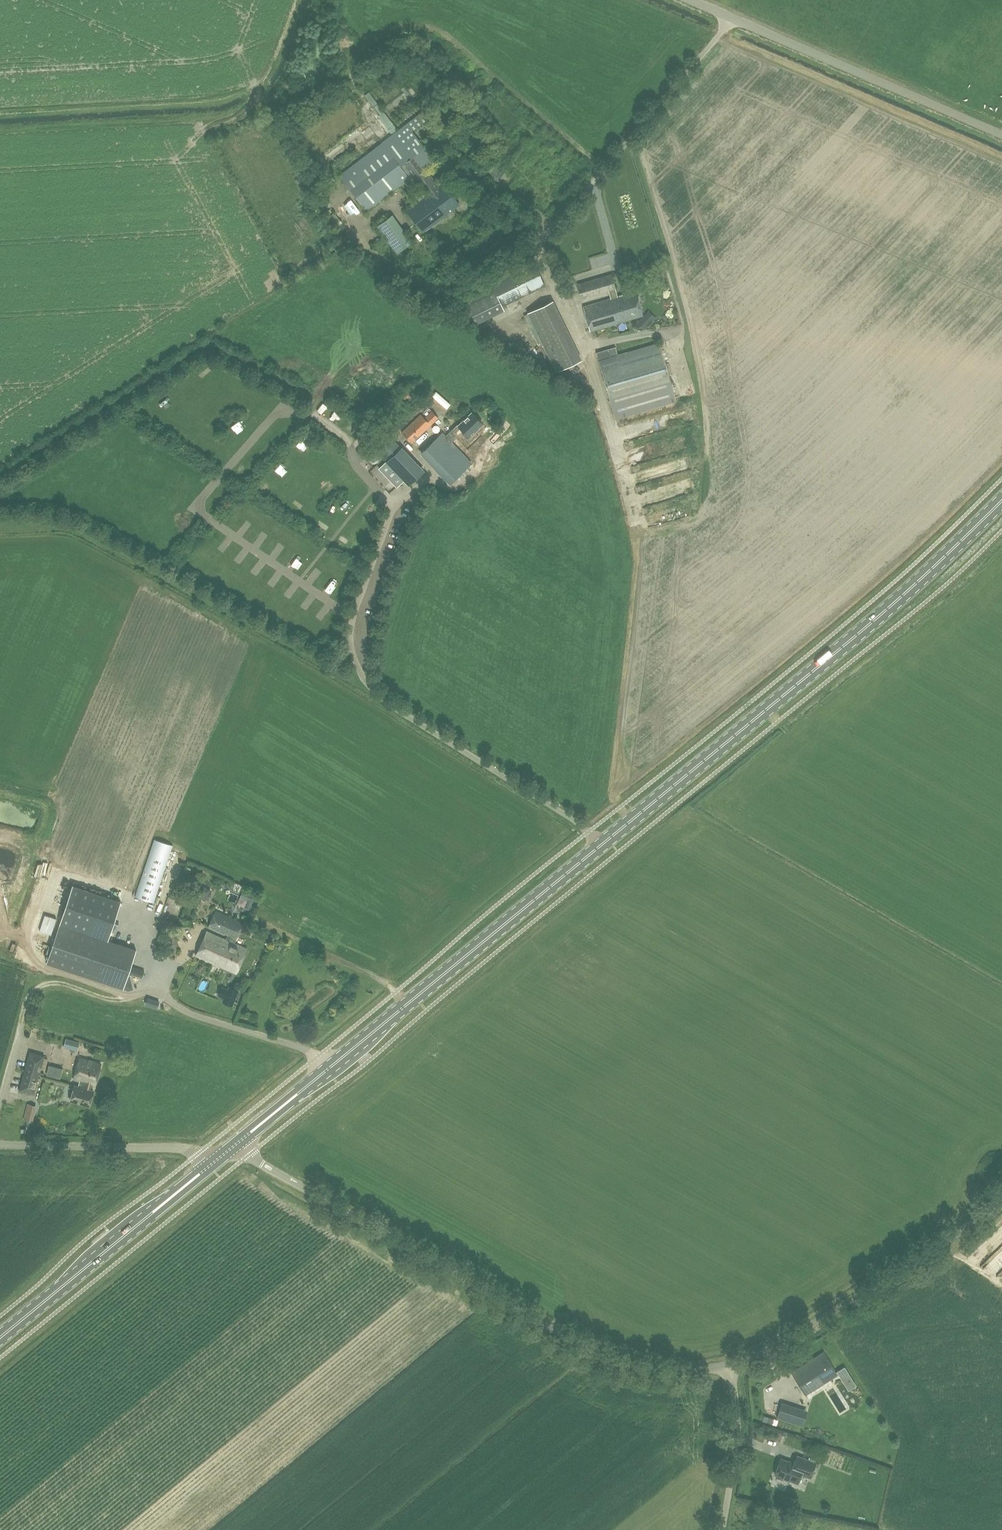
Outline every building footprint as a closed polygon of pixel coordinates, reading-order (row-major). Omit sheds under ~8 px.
[(422,112),(398,131),(369,92),(365,95),(374,107),(372,108),(393,135),(340,176),(367,212),(405,183),(415,184),(417,183),(422,189),(434,181),(428,173),(438,166),(411,131),(428,119),(422,112)] [(438,188),(434,181),(422,189),(427,196),(406,212),(422,233),(459,205),(443,184),(438,188)] [(379,225),(397,253),(410,244),(392,216),(379,225)] [(491,285),(503,308),(516,300),(545,285),(533,263),(491,285)] [(609,291),(611,299),(583,307),(591,332),(644,316),(636,292),(618,297),(611,275),(576,285),(581,300),(609,291)] [(577,351),(552,301),(527,313),(556,372),(581,360),(577,351)] [(677,402),(670,379),(659,343),(618,356),(616,348),(597,353),(599,361),(598,361),(609,397),(616,418),(677,402)] [(688,358),(683,360),(688,376),(692,375),(688,358)] [(425,394),(434,401),(438,396),(429,389),(425,394)] [(438,418),(432,411),(425,418),(420,415),(403,433),(413,443),(438,418)] [(469,436),(482,423),(472,413),(459,425),(458,424),(445,436),(452,442),(463,431),(469,436)] [(385,433),(374,443),(390,460),(380,469),(397,488),(405,481),(409,486),(423,473),(385,433)] [(452,442),(445,436),(442,433),(423,451),(453,482),(471,464),(452,442)] [(646,454),(637,457),(639,463),(648,460),(646,454)] [(248,479),(254,473),(245,465),(239,471),(248,479)] [(325,529),(326,534),(331,532),(328,522),(318,525),(320,531),(325,529)] [(347,548),(352,541),(345,536),(340,543),(347,548)] [(17,816),(0,811),(0,819),(15,823),(17,816)] [(155,904),(173,846),(154,841),(136,897),(155,904)] [(255,910),(262,896),(239,885),(234,894),(242,898),(239,905),(235,904),(231,912),(239,915),(241,911),(246,913),(249,907),(255,910)] [(77,886),(63,925),(49,964),(125,991),(139,953),(111,943),(125,904),(77,886)] [(540,888),(533,892),(537,897),(543,892),(540,888)] [(57,908),(49,933),(55,935),(67,896),(61,895),(57,908)] [(209,927),(229,935),(237,939),(243,924),(216,911),(209,927)] [(234,944),(237,939),(229,935),(226,940),(207,932),(196,955),(236,973),(247,950),(234,944)] [(69,1039),(68,1048),(80,1051),(82,1042),(69,1039)] [(39,1076),(44,1057),(30,1053),(25,1072),(39,1076)] [(80,1080),(78,1087),(81,1088),(83,1083),(88,1084),(86,1089),(90,1090),(92,1084),(96,1085),(101,1066),(80,1060),(75,1078),(80,1080)] [(34,1095),(39,1076),(25,1072),(19,1091),(34,1095)] [(328,1072),(318,1078),(322,1084),(332,1078),(328,1072)] [(94,1091),(90,1090),(86,1089),(88,1084),(83,1083),(81,1088),(78,1087),(78,1088),(74,1087),(70,1100),(89,1106),(94,1091)] [(819,1366),(785,1383),(796,1402),(830,1385),(819,1366)] [(790,1414),(771,1408),(766,1425),(785,1431),(790,1414)] [(801,1474),(810,1477),(816,1463),(797,1456),(794,1464),(781,1459),(775,1475),(798,1483),(801,1474)]
